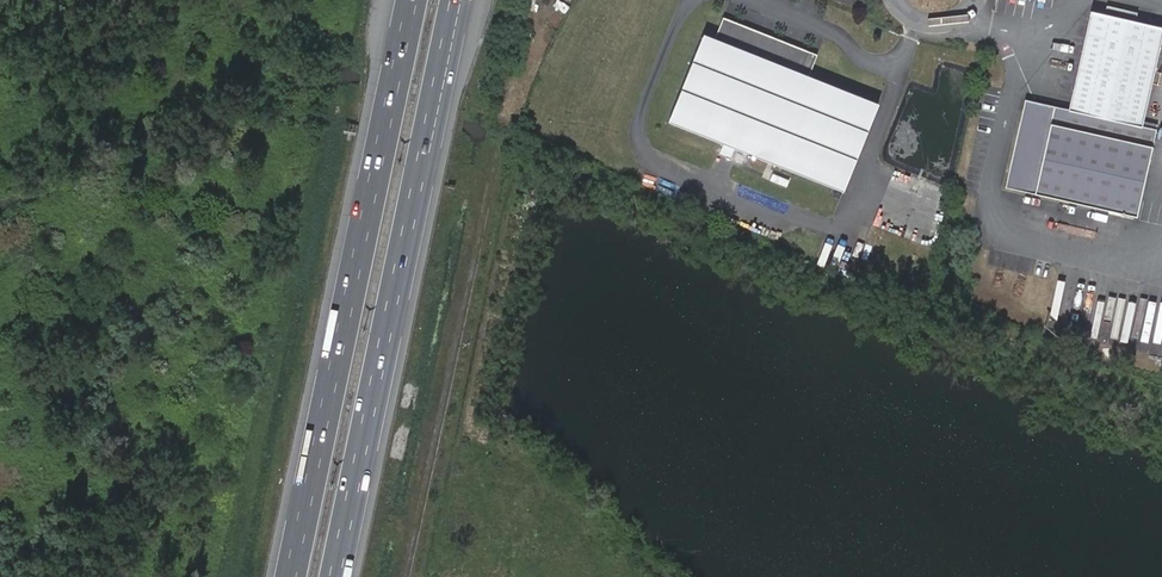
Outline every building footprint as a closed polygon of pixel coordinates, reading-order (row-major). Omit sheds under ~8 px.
[(1098,208),(1144,24),(1132,21),(1134,13),(1105,6),(1103,15),(1088,12),(1066,109),(1031,102),(1021,109),(1001,186),(1098,208)] [(724,17),(722,23),(806,56),(808,51),(724,17)] [(806,56),(722,23),(716,39),(704,34),(669,123),(845,192),(880,104),(809,76),(817,55),(808,51),(806,56)] [(1161,28),(1144,24),(1098,208),(1132,216),(1153,129),(1138,126),(1161,28)]
